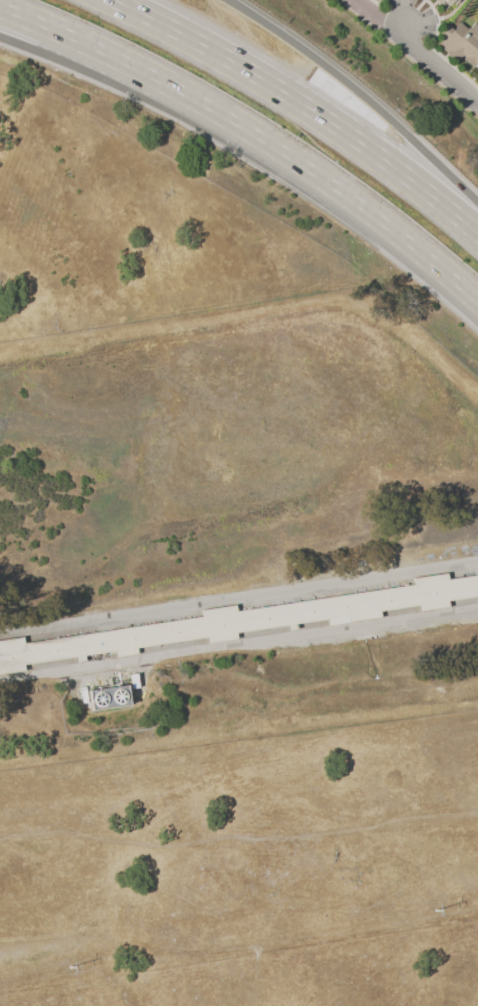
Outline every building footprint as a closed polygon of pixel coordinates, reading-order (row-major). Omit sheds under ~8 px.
[(443,9),(451,0),(434,0),(443,9)] [(474,23),(477,26),(477,66),(476,64),(473,67),(462,58),(458,63),(436,44),(443,36),(440,33),(447,25),(453,30),(459,23),(467,29),(469,27),(470,27),(474,23)] [(448,580),(447,573),(413,578),(414,585),(236,612),(235,606),(201,611),(202,617),(24,644),(23,638),(0,641),(0,677),(26,673),(25,665),(75,658),(76,663),(86,662),(85,656),(116,652),(117,657),(138,653),(137,648),(208,638),(209,644),(237,639),(237,633),(288,626),(289,630),(300,629),(299,624),(328,620),(329,626),(381,618),(380,612),(420,606),(421,612),(450,608),(448,601),(477,597),(477,575),(448,580)] [(131,677),(138,676),(140,690),(133,691),(131,677)] [(91,693),(129,687),(132,706),(94,712),(91,693)] [(80,690),(87,689),(90,704),(82,705),(80,690)]
